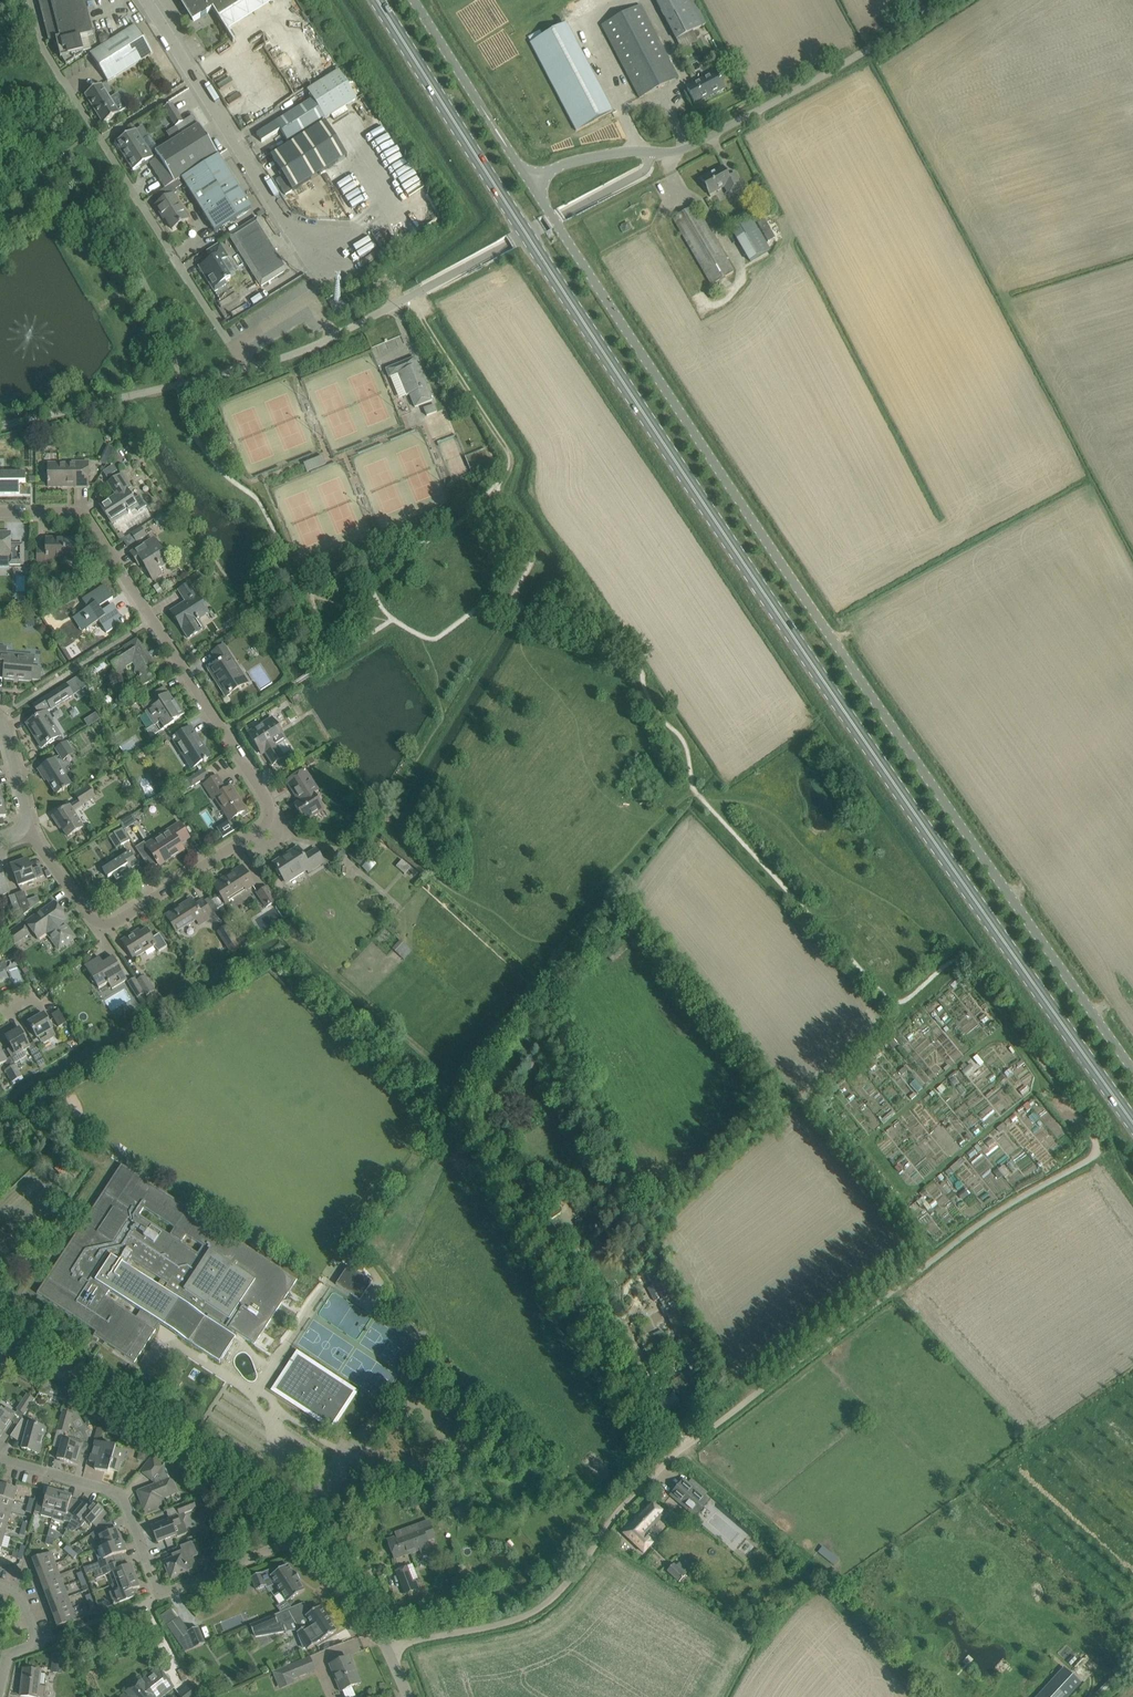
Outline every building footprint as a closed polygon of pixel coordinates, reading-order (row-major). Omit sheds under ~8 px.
[(48,41),(56,39),(60,38),(61,42),(80,37),(93,34),(85,0),(38,0),(48,41)] [(194,21),(201,17),(201,18),(207,14),(206,13),(212,10),(218,18),(247,0),(180,0),(194,21)] [(692,0),(655,0),(676,40),(705,24),(692,0)] [(602,26),(634,88),(639,98),(679,78),(641,6),(602,26)] [(612,112),(566,24),(530,43),(576,131),(612,112)] [(108,82),(153,53),(136,25),(90,54),(108,82)] [(60,38),(56,39),(56,40),(60,58),(61,58),(66,65),(83,54),(83,53),(80,37),(61,42),(60,38)] [(687,88),(695,104),(725,89),(715,69),(707,73),(709,77),(687,88)] [(287,142),(326,118),(357,99),(338,70),(307,91),(313,99),(275,123),(287,142)] [(101,85),(85,95),(103,124),(119,113),(101,85)] [(171,104),(163,108),(175,127),(183,122),(173,107),(171,104)] [(151,163),(150,164),(165,189),(172,184),(175,183),(178,181),(208,162),(217,156),(218,156),(199,125),(198,125),(192,116),(183,122),(175,127),(181,136),(172,142),(157,151),(153,154),(155,157),(157,160),(151,163)] [(270,157),(283,176),(276,180),(285,195),(292,191),(347,157),(325,122),(270,157)] [(116,144),(115,145),(119,151),(120,150),(133,171),(150,160),(153,158),(152,155),(142,140),(148,137),(147,136),(142,127),(136,130),(136,131),(135,130),(132,124),(127,127),(131,133),(115,142),(116,144)] [(251,209),(218,157),(182,180),(215,232),(251,209)] [(729,195),(743,187),(736,174),(728,178),(722,167),(701,179),(709,195),(724,187),(729,195)] [(155,206),(160,214),(162,213),(168,223),(167,225),(172,232),(181,227),(180,225),(188,220),(173,195),(155,206)] [(733,271),(700,215),(695,206),(673,218),(711,283),(733,271)] [(257,218),(248,224),(229,236),(261,287),(289,269),(282,258),(279,260),(274,252),(277,250),(257,218)] [(751,220),(732,231),(737,239),(750,262),(760,256),(769,251),(756,228),(751,220)] [(231,278),(225,269),(220,262),(228,257),(220,244),(216,246),(207,252),(212,260),(202,266),(210,279),(207,281),(214,292),(226,285),(224,282),(231,278)] [(233,293),(218,302),(222,309),(237,299),(233,293)] [(398,374),(407,396),(409,395),(415,407),(432,400),(415,358),(386,370),(389,378),(398,374)] [(103,455),(100,461),(106,465),(109,458),(103,455)] [(324,466),(320,458),(302,466),(305,474),(324,466)] [(26,472),(0,472),(0,461),(0,494),(19,494),(19,483),(26,483),(26,472)] [(88,484),(88,462),(78,462),(78,464),(49,464),(49,487),(67,487),(66,484),(88,484)] [(103,471),(107,478),(119,471),(115,464),(103,471)] [(112,523),(121,517),(137,507),(139,511),(146,506),(139,496),(133,500),(126,489),(129,487),(121,475),(109,483),(117,495),(100,506),(112,523)] [(140,526),(130,533),(136,542),(146,535),(140,526)] [(23,556),(23,545),(10,545),(10,536),(0,536),(0,556),(9,556),(9,565),(23,565),(23,556)] [(46,559),(63,559),(74,559),(74,561),(74,539),(46,539),(46,549),(38,549),(38,564),(46,564),(46,559)] [(158,571),(160,570),(169,564),(153,539),(131,553),(136,561),(140,559),(153,580),(161,575),(158,571)] [(188,639),(197,633),(205,628),(199,618),(208,612),(190,584),(178,591),(186,602),(171,612),(188,639)] [(104,585),(95,591),(81,599),(88,609),(82,613),(79,615),(78,618),(83,628),(87,629),(91,627),(99,622),(106,633),(124,622),(113,605),(109,608),(106,603),(113,599),(104,585)] [(138,638),(129,644),(105,659),(109,666),(111,664),(119,677),(128,671),(126,667),(133,663),(140,675),(136,677),(142,687),(155,678),(150,670),(156,666),(138,638)] [(224,645),(221,647),(212,653),(218,663),(208,670),(226,697),(248,683),(224,645)] [(4,672),(4,679),(32,681),(32,680),(41,681),(42,667),(33,667),(34,660),(7,657),(7,653),(7,652),(7,647),(0,647),(0,672),(4,672)] [(41,716),(27,724),(42,748),(61,736),(60,735),(58,737),(50,724),(54,721),(48,712),(73,696),(66,685),(33,706),(38,713),(39,713),(41,716)] [(149,702),(144,706),(147,711),(146,711),(155,726),(156,725),(160,732),(174,723),(173,722),(184,715),(175,700),(171,702),(167,695),(169,693),(165,686),(155,692),(154,694),(156,698),(149,702)] [(139,696),(128,702),(131,707),(141,700),(139,696)] [(97,712),(88,718),(93,724),(101,719),(97,712)] [(262,726),(258,728),(249,734),(262,754),(265,752),(273,764),(283,758),(276,747),(285,741),(271,718),(261,724),(262,726)] [(189,729),(179,735),(172,740),(177,747),(181,745),(195,767),(203,762),(204,763),(206,761),(206,760),(210,757),(196,735),(193,737),(189,729)] [(73,754),(66,742),(56,748),(64,760),(73,754)] [(55,759),(49,762),(40,768),(57,794),(71,785),(55,759)] [(190,787),(191,787),(209,776),(204,769),(187,781),(187,782),(182,786),(184,791),(190,787)] [(305,822),(315,816),(324,810),(309,786),(313,783),(305,770),(286,782),(299,802),(295,805),(305,822)] [(217,777),(208,783),(203,785),(212,799),(215,798),(229,820),(227,822),(227,823),(246,811),(231,787),(226,791),(217,777)] [(143,786),(146,796),(153,794),(150,784),(143,786)] [(89,787),(77,795),(80,800),(82,804),(94,796),(89,787)] [(62,811),(52,817),(57,824),(59,823),(62,828),(68,837),(77,831),(83,827),(72,810),(70,806),(69,806),(62,811)] [(126,829),(138,822),(133,815),(122,822),(126,829)] [(144,843),(136,849),(149,870),(158,864),(159,866),(180,853),(183,851),(179,845),(189,839),(179,824),(170,830),(171,832),(147,848),(144,843)] [(109,837),(116,849),(130,840),(122,828),(109,837)] [(274,864),(280,873),(286,882),(294,877),(293,875),(308,865),(311,870),(324,862),(316,849),(304,857),(298,848),(274,864)] [(140,868),(134,858),(131,853),(123,858),(123,857),(103,870),(108,878),(108,879),(113,876),(116,881),(108,887),(104,881),(98,884),(104,894),(109,890),(114,898),(129,889),(122,878),(128,875),(129,877),(132,876),(130,873),(138,868),(139,868),(140,868)] [(40,867),(31,870),(28,859),(11,865),(18,886),(35,880),(44,876),(40,867)] [(418,873),(402,860),(396,867),(405,874),(409,870),(416,876),(418,873)] [(213,885),(220,895),(211,901),(217,909),(228,902),(227,900),(245,889),(246,891),(254,885),(242,867),(213,885)] [(4,880),(0,869),(0,896),(9,893),(4,880)] [(267,908),(276,902),(266,887),(257,893),(267,908)] [(24,891),(16,894),(21,909),(23,915),(31,910),(24,891)] [(14,911),(21,909),(16,894),(9,897),(14,911)] [(218,911),(217,909),(211,901),(209,898),(204,902),(203,900),(195,905),(191,899),(166,916),(176,933),(199,919),(202,924),(213,916),(212,915),(218,911)] [(75,938),(63,921),(66,919),(54,902),(26,923),(38,939),(47,933),(59,950),(75,938)] [(14,946),(30,935),(23,925),(7,936),(14,946)] [(217,932),(232,955),(242,948),(227,925),(217,932)] [(121,941),(127,950),(133,960),(154,946),(158,950),(160,951),(167,946),(159,934),(153,938),(147,929),(141,933),(139,929),(121,941)] [(404,959),(413,950),(402,940),(393,949),(404,959)] [(626,951),(618,941),(604,953),(613,963),(626,951)] [(127,980),(119,966),(113,957),(102,963),(99,957),(85,966),(99,989),(108,983),(112,989),(127,980)] [(145,976),(136,981),(144,994),(146,996),(156,990),(151,982),(149,983),(145,976)] [(128,983),(137,998),(144,994),(136,981),(135,979),(128,983)] [(144,994),(137,998),(142,1006),(149,1001),(146,996),(144,994)] [(59,1011),(52,1015),(59,1028),(67,1023),(59,1011)] [(56,1035),(49,1024),(44,1014),(28,1023),(37,1038),(38,1038),(42,1044),(56,1035)] [(23,1051),(30,1048),(19,1029),(6,1037),(12,1048),(7,1050),(15,1063),(26,1056),(23,1051)] [(40,1067),(46,1064),(37,1050),(31,1053),(40,1067)] [(13,1083),(23,1077),(16,1065),(6,1071),(13,1083)] [(297,1280),(122,1165),(104,1192),(43,1284),(37,1293),(96,1332),(94,1336),(135,1362),(156,1330),(154,1329),(158,1323),(160,1324),(180,1338),(219,1364),(220,1362),(235,1339),(235,1340),(236,1338),(234,1337),(236,1333),(254,1345),(297,1280)] [(348,1266),(336,1285),(360,1301),(372,1282),(348,1266)] [(652,1287),(648,1289),(655,1302),(659,1299),(663,1308),(661,1309),(665,1316),(669,1313),(677,1329),(683,1326),(676,1312),(679,1311),(656,1268),(645,1274),(652,1287)] [(663,1337),(645,1345),(649,1354),(668,1345),(663,1337)] [(357,1392),(297,1353),(287,1369),(288,1369),(277,1385),(277,1384),(273,1390),(332,1429),(357,1392)] [(694,1353),(684,1358),(692,1374),(702,1369),(694,1353)] [(67,1394),(62,1391),(62,1390),(47,1380),(39,1393),(65,1401),(67,1394)] [(17,1409),(18,1410),(25,1415),(35,1400),(26,1395),(17,1409)] [(11,1420),(15,1414),(6,1408),(4,1412),(0,1410),(0,1432),(2,1429),(4,1431),(11,1420)] [(72,1415),(63,1412),(57,1430),(67,1433),(72,1415)] [(22,1419),(17,1427),(10,1437),(17,1441),(18,1440),(24,1442),(22,1449),(39,1454),(46,1428),(29,1423),(29,1424),(22,1419)] [(94,1438),(100,1439),(104,1425),(98,1424),(94,1438)] [(80,1454),(84,1442),(63,1436),(60,1448),(57,1459),(77,1465),(80,1454)] [(105,1471),(104,1473),(108,1474),(109,1470),(118,1473),(120,1463),(123,1464),(126,1453),(110,1448),(110,1446),(95,1441),(89,1462),(97,1464),(95,1468),(105,1471)] [(145,1512),(165,1504),(162,1498),(171,1494),(170,1492),(176,1490),(171,1479),(166,1481),(161,1469),(164,1465),(153,1456),(141,1471),(152,1480),(153,1480),(155,1485),(137,1492),(145,1512)] [(672,1495),(696,1515),(708,1502),(683,1481),(672,1495)] [(14,1501),(17,1489),(0,1485),(0,1497),(14,1501)] [(54,1512),(60,1493),(48,1489),(45,1500),(38,1498),(34,1512),(32,1522),(36,1523),(39,1513),(41,1514),(43,1509),(54,1512)] [(65,1518),(71,1520),(78,1507),(70,1503),(72,1496),(60,1493),(54,1512),(65,1515),(65,1518)] [(0,1497),(0,1510),(11,1513),(14,1501),(0,1497)] [(176,1507),(175,1507),(179,1516),(184,1514),(196,1509),(193,1501),(176,1507)] [(80,1508),(78,1507),(71,1520),(77,1522),(81,1526),(86,1522),(95,1530),(101,1522),(100,1521),(107,1514),(94,1503),(89,1509),(84,1504),(80,1508)] [(642,1510),(621,1532),(643,1553),(652,1543),(644,1535),(665,1513),(652,1503),(643,1511),(642,1510)] [(454,1510),(461,1521),(468,1516),(461,1505),(454,1510)] [(7,1524),(11,1513),(0,1510),(0,1522),(7,1524)] [(161,1523),(151,1527),(157,1542),(168,1538),(177,1535),(174,1527),(182,1524),(179,1516),(170,1519),(161,1523)] [(395,1534),(397,1537),(387,1541),(394,1559),(410,1553),(410,1554),(419,1550),(422,1556),(431,1553),(428,1546),(429,1546),(427,1541),(435,1538),(429,1521),(395,1534)] [(100,1538),(103,1548),(122,1540),(118,1529),(106,1533),(102,1527),(90,1534),(94,1540),(100,1538)] [(126,1552),(122,1540),(103,1548),(94,1551),(102,1569),(119,1563),(122,1561),(119,1555),(126,1552)] [(171,1579),(189,1571),(189,1570),(191,1568),(194,1562),(192,1557),(197,1555),(194,1546),(192,1546),(190,1542),(180,1546),(182,1551),(172,1555),(174,1558),(164,1562),(171,1579)] [(69,1554),(72,1550),(67,1546),(64,1550),(69,1554)] [(823,1547),(818,1553),(834,1566),(839,1560),(823,1547)] [(74,1559),(77,1555),(74,1551),(72,1550),(69,1554),(74,1559)] [(37,1571),(56,1564),(51,1552),(32,1559),(37,1571)] [(131,1565),(122,1568),(121,1568),(119,1563),(102,1569),(104,1575),(108,1574),(113,1584),(111,1585),(111,1586),(136,1576),(131,1565)] [(673,1564),(667,1571),(679,1582),(680,1580),(684,1584),(687,1580),(683,1577),(685,1575),(688,1571),(679,1563),(676,1566),(673,1564)] [(56,1564),(37,1571),(41,1582),(60,1575),(56,1564)] [(418,1589),(414,1579),(419,1578),(413,1564),(396,1571),(405,1594),(418,1589)] [(287,1602),(304,1591),(298,1581),(300,1580),(295,1572),(293,1573),(288,1565),(277,1571),(275,1568),(261,1574),(261,1573),(251,1577),(256,1590),(266,1586),(265,1584),(273,1581),(287,1602)] [(83,1568),(85,1575),(86,1575),(92,1573),(90,1566),(83,1568)] [(45,1593),(64,1586),(60,1575),(41,1582),(45,1593)] [(135,1597),(132,1590),(140,1588),(136,1576),(111,1586),(118,1603),(135,1597)] [(49,1604),(68,1597),(64,1586),(45,1593),(49,1604)] [(53,1616),(72,1608),(68,1597),(49,1604),(53,1616)] [(110,1606),(108,1601),(107,1601),(97,1604),(99,1610),(110,1606)] [(306,1647),(308,1649),(307,1649),(308,1650),(317,1644),(316,1643),(321,1640),(321,1641),(336,1631),(335,1631),(320,1608),(321,1607),(320,1607),(309,1614),(304,1603),(274,1615),(274,1616),(251,1626),(250,1625),(250,1626),(253,1634),(254,1634),(254,1633),(256,1637),(285,1631),(286,1633),(287,1633),(285,1626),(295,1622),(299,1631),(297,1633),(298,1633),(299,1635),(298,1635),(303,1648),(306,1647)] [(58,1627),(77,1620),(72,1608),(53,1616),(58,1627)] [(170,1608),(159,1616),(166,1625),(177,1618),(170,1608)] [(405,1613),(408,1623),(415,1621),(412,1611),(405,1613)] [(174,1637),(185,1652),(205,1644),(198,1627),(174,1637)] [(341,1692),(360,1683),(355,1671),(354,1672),(348,1657),(330,1665),(341,1692)] [(279,1685),(293,1679),(315,1670),(310,1658),(274,1673),(279,1685)] [(1064,1665),(1034,1696),(1071,1696),(1083,1683),(1064,1665)] [(174,1687),(158,1668),(121,1696),(162,1696),(174,1687)] [(31,1696),(45,1696),(45,1695),(48,1695),(49,1687),(39,1686),(39,1683),(40,1672),(24,1670),(21,1696),(31,1696)] [(201,1693),(192,1683),(178,1694),(181,1696),(196,1696),(201,1693)]
